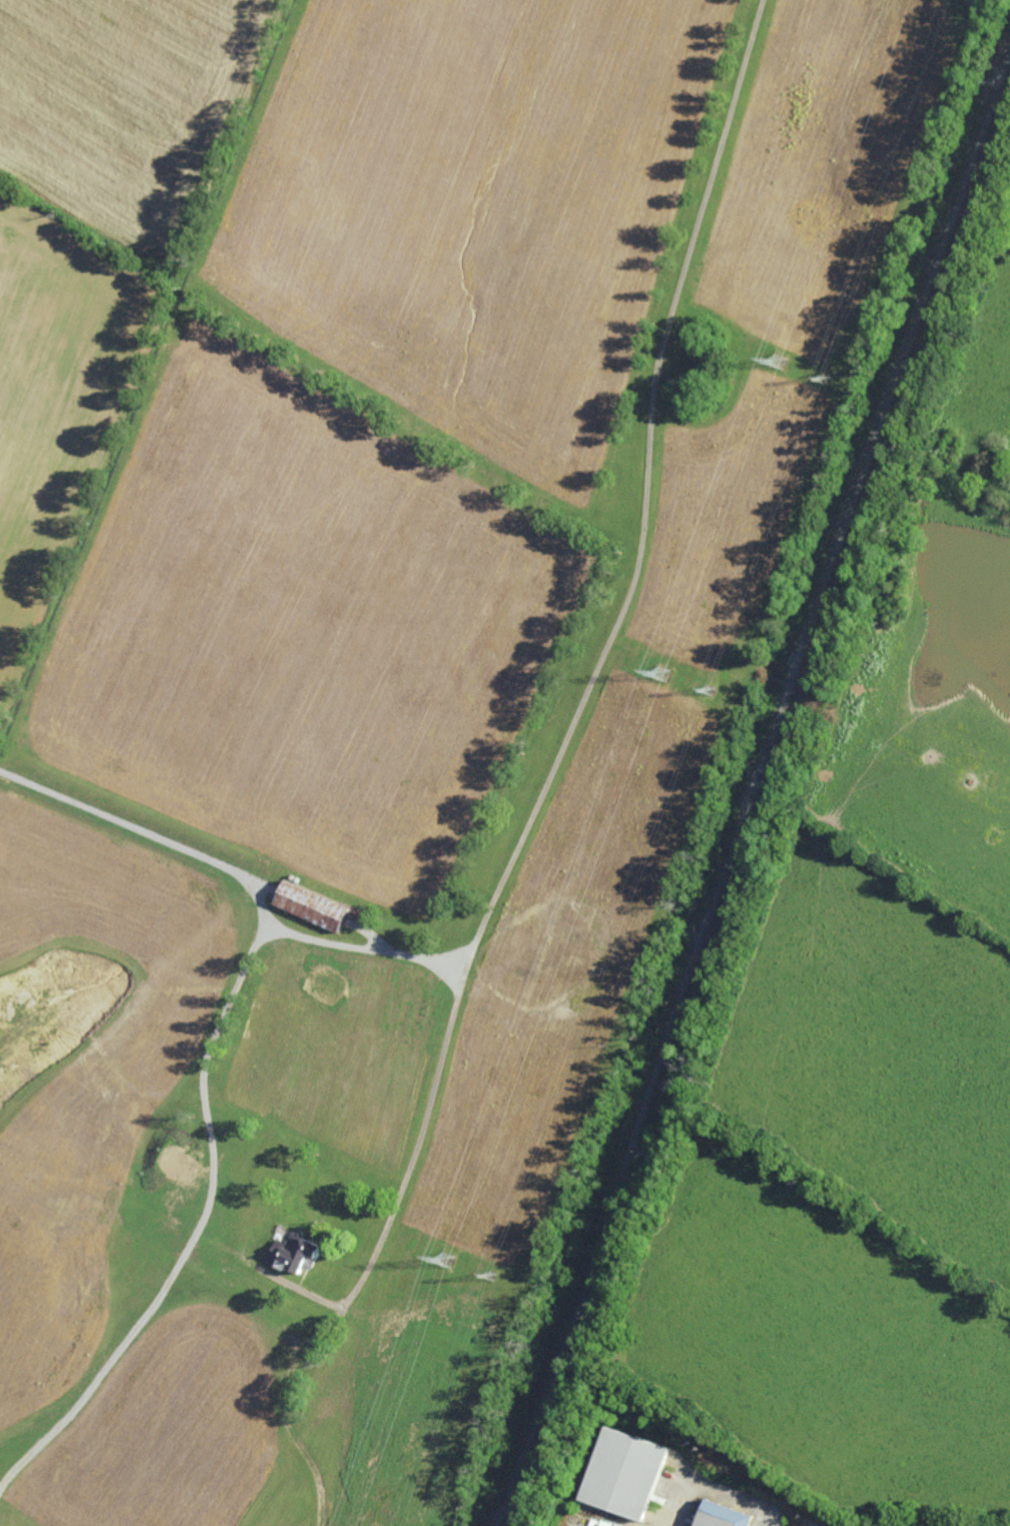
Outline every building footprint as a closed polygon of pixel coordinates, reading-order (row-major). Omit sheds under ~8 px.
[(276,905),(341,932),(352,907),(287,879),(276,905)] [(324,1244),(295,1232),(290,1244),(277,1239),(268,1261),(301,1275),(304,1267),(313,1270),(324,1244)] [(605,1425),(667,1448),(639,1521),(577,1498),(605,1425)] [(739,1521),(737,1525),(695,1525),(702,1507),(739,1521)]
